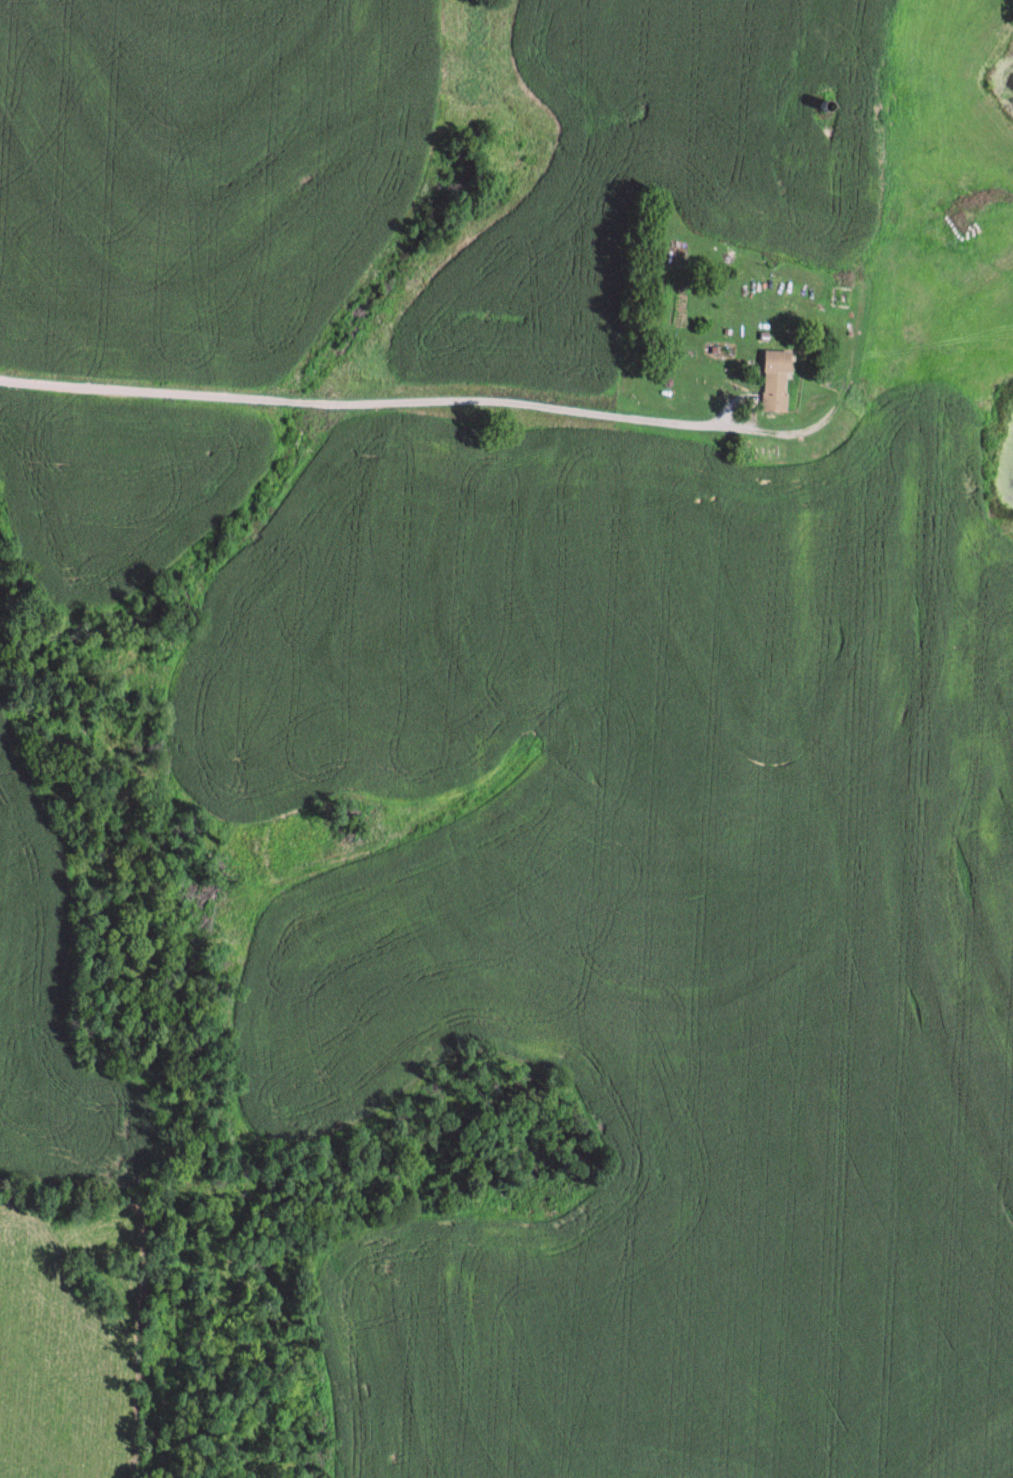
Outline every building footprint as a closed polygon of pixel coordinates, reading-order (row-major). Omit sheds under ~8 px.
[(785,276),(743,276),(743,285),(785,285),(785,276)] [(776,312),(754,312),(754,329),(764,329),(764,348),(776,348),(776,312)] [(783,413),(785,353),(760,352),(758,412),(783,413)]
